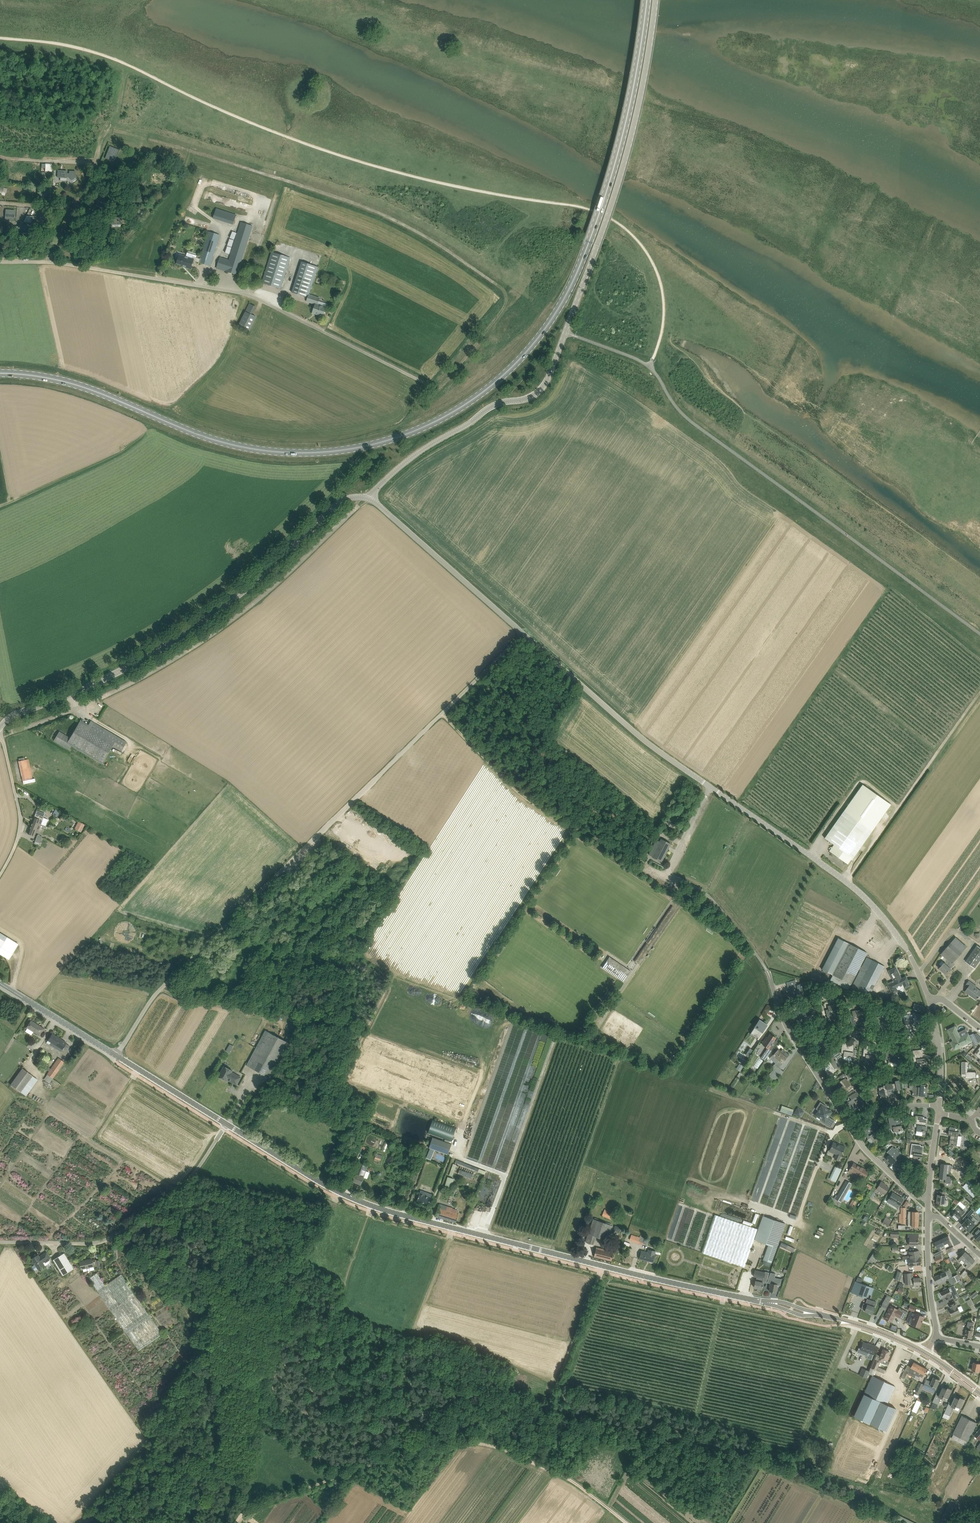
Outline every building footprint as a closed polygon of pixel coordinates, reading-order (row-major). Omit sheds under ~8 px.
[(105,158),(114,162),(115,161),(112,161),(117,149),(119,150),(110,146),(105,158)] [(45,171),(52,171),(53,164),(42,163),(42,168),(46,168),(45,171)] [(67,171),(58,170),(58,177),(67,178),(67,177),(69,177),(72,180),(76,177),(75,175),(76,171),(70,171),(70,173),(67,173),(67,171)] [(102,209),(106,201),(102,199),(99,204),(98,203),(96,205),(101,208),(102,209)] [(237,215),(216,208),(213,218),(234,225),(237,215)] [(31,224),(34,224),(39,225),(39,221),(43,222),(44,217),(32,216),(31,221),(31,224)] [(225,271),(235,274),(237,275),(253,226),(241,222),(229,260),(220,257),(217,268),(225,271)] [(209,231),(200,259),(199,263),(210,266),(220,235),(209,231)] [(262,283),(281,289),(291,258),(272,252),(262,283)] [(199,262),(199,263),(200,259),(194,257),(193,259),(179,255),(177,263),(185,266),(184,267),(191,269),(193,261),(199,262)] [(302,261),(294,288),(292,292),(308,298),(309,294),(310,294),(318,267),(302,261)] [(309,294),(308,298),(307,301),(316,304),(313,313),(313,312),(316,313),(315,314),(323,316),(326,306),(318,304),(320,298),(310,294),(309,294)] [(256,316),(252,314),(246,311),(239,325),(250,330),(256,316)] [(80,720),(77,726),(70,738),(59,731),(54,740),(69,750),(72,745),(102,763),(112,746),(121,751),(127,742),(91,721),(88,725),(80,720)] [(19,761),(23,781),(33,779),(29,759),(25,760),(19,761)] [(863,784),(844,810),(844,811),(825,837),(825,838),(834,844),(829,851),(848,864),(852,857),(853,858),(853,857),(859,849),(862,845),(872,831),(891,804),(863,784)] [(35,814),(31,826),(36,828),(38,823),(41,824),(45,813),(37,810),(35,814)] [(678,825),(680,821),(670,815),(668,819),(678,825)] [(81,832),(85,824),(78,821),(75,828),(81,832)] [(31,826),(28,834),(34,836),(37,829),(39,829),(43,830),(45,825),(41,824),(38,823),(36,828),(31,826)] [(649,855),(662,862),(671,844),(661,839),(660,842),(656,840),(649,855)] [(941,954),(945,957),(948,960),(952,964),(967,947),(956,937),(951,943),(941,954)] [(867,957),(862,967),(860,966),(867,953),(849,943),(833,975),(851,984),(859,969),(860,970),(857,977),(852,987),(869,996),(871,993),(872,990),(884,966),(867,957)] [(970,964),(975,968),(979,961),(979,947),(977,945),(973,951),(966,961),(970,964)] [(610,957),(602,967),(603,967),(623,981),(624,981),(631,971),(620,963),(619,965),(609,958),(610,957)] [(945,963),(940,968),(946,974),(954,965),(952,964),(948,960),(945,957),(943,959),(946,962),(945,963)] [(901,978),(896,967),(889,971),(894,982),(888,985),(893,994),(898,991),(897,989),(903,986),(904,988),(909,985),(907,981),(908,981),(906,976),(901,978)] [(795,980),(787,982),(790,990),(789,990),(791,999),(801,996),(801,993),(804,992),(802,983),(797,985),(795,980)] [(965,991),(969,994),(970,993),(977,999),(977,1000),(978,998),(979,998),(979,997),(979,996),(979,991),(976,988),(977,986),(969,981),(966,985),(969,987),(965,991)] [(836,1004),(828,1006),(829,1009),(826,1010),(829,1021),(837,1018),(837,1017),(840,1016),(838,1009),(842,1008),(840,1000),(835,1002),(836,1004)] [(798,1013),(801,1022),(811,1018),(810,1015),(813,1014),(811,1006),(797,1010),(798,1013)] [(860,1009),(852,1011),(853,1014),(850,1015),(852,1026),(861,1024),(861,1023),(863,1022),(860,1009)] [(885,1015),(876,1017),(877,1020),(874,1021),(877,1032),(885,1030),(885,1029),(888,1028),(885,1015)] [(919,1031),(916,1017),(913,1018),(913,1017),(904,1019),(907,1032),(909,1032),(910,1033),(919,1031)] [(751,1032),(759,1037),(767,1025),(763,1022),(761,1019),(758,1021),(758,1022),(751,1032)] [(31,1020),(27,1028),(41,1036),(45,1029),(42,1027),(31,1020)] [(955,1026),(948,1030),(952,1037),(954,1041),(951,1042),(955,1049),(972,1041),(975,1047),(979,1043),(975,1036),(971,1038),(967,1029),(959,1033),(955,1026)] [(593,1042),(597,1036),(599,1033),(598,1033),(593,1029),(587,1037),(593,1042)] [(266,1030),(247,1065),(267,1077),(287,1042),(266,1030)] [(52,1033),(48,1040),(51,1042),(50,1044),(61,1051),(63,1049),(66,1051),(70,1045),(66,1043),(67,1043),(52,1033)] [(767,1048),(764,1052),(769,1055),(773,1048),(770,1046),(776,1038),(770,1034),(766,1039),(765,1039),(762,1044),(767,1048)] [(828,1046),(826,1037),(821,1038),(821,1039),(819,1039),(819,1038),(813,1039),(814,1042),(813,1042),(814,1051),(825,1049),(824,1046),(828,1046)] [(853,1050),(854,1044),(851,1044),(851,1043),(842,1042),(841,1053),(844,1053),(843,1056),(844,1056),(843,1059),(852,1061),(853,1055),(855,1056),(856,1049),(855,1049),(855,1050),(853,1050)] [(879,1048),(876,1048),(873,1047),(873,1046),(864,1045),(863,1056),(866,1056),(865,1059),(878,1061),(879,1048)] [(754,1051),(750,1048),(745,1055),(749,1058),(754,1051)] [(895,1049),(887,1048),(886,1048),(885,1059),(889,1059),(888,1063),(888,1065),(897,1066),(897,1064),(898,1050),(895,1050),(895,1049)] [(778,1060),(774,1064),(778,1067),(789,1055),(786,1052),(784,1055),(778,1050),(778,1049),(773,1055),(778,1060)] [(917,1064),(926,1063),(925,1050),(922,1050),(921,1049),(913,1050),(914,1061),(917,1061),(917,1064)] [(830,1061),(824,1065),(825,1068),(824,1068),(829,1076),(838,1070),(841,1068),(840,1066),(841,1065),(838,1060),(837,1061),(835,1057),(836,1056),(837,1058),(841,1055),(838,1052),(833,1055),(828,1058),(830,1061)] [(49,1083),(64,1062),(58,1058),(44,1079),(49,1083)] [(968,1061),(962,1062),(962,1076),(966,1076),(966,1078),(976,1078),(977,1072),(967,1071),(968,1061)] [(224,1066),(219,1076),(227,1081),(228,1079),(237,1084),(241,1077),(232,1072),(233,1071),(224,1066)] [(21,1092),(32,1075),(22,1068),(10,1084),(21,1092)] [(775,1071),(770,1076),(775,1080),(779,1075),(775,1071)] [(855,1090),(856,1092),(862,1088),(861,1086),(854,1089),(853,1087),(851,1084),(852,1084),(847,1077),(845,1073),(840,1076),(842,1080),(836,1084),(837,1086),(836,1087),(841,1095),(845,1092),(846,1095),(855,1090)] [(892,1085),(883,1087),(879,1087),(879,1090),(880,1099),(886,1098),(886,1097),(888,1097),(888,1098),(891,1097),(895,1096),(894,1091),(893,1088),(896,1088),(897,1090),(901,1089),(899,1082),(899,1080),(895,1081),(895,1083),(892,1084),(892,1085)] [(913,1087),(912,1096),(918,1096),(918,1095),(920,1095),(920,1096),(925,1096),(926,1093),(927,1093),(927,1084),(916,1084),(916,1087),(913,1087)] [(856,1092),(850,1096),(852,1099),(846,1103),(851,1111),(852,1110),(854,1112),(858,1109),(860,1108),(865,1105),(856,1092)] [(833,1111),(826,1107),(827,1106),(820,1102),(816,1109),(818,1110),(815,1115),(821,1119),(820,1120),(830,1127),(835,1120),(829,1117),(833,1111)] [(780,1111),(784,1113),(791,1116),(793,1111),(781,1107),(780,1111)] [(798,1107),(795,1112),(794,1114),(800,1118),(804,1111),(798,1107)] [(925,1117),(916,1115),(914,1126),(917,1127),(916,1130),(925,1132),(927,1118),(924,1118),(925,1117)] [(897,1117),(888,1118),(890,1129),(893,1128),(894,1132),(903,1130),(900,1117),(898,1118),(897,1117)] [(428,1133),(445,1139),(450,1141),(451,1142),(457,1127),(433,1119),(428,1133)] [(862,1130),(868,1139),(871,1137),(873,1140),(872,1140),(880,1135),(877,1131),(880,1128),(875,1121),(871,1123),(872,1124),(870,1126),(869,1125),(862,1130)] [(959,1132),(949,1130),(949,1135),(951,1135),(950,1144),(957,1146),(958,1140),(962,1141),(962,1137),(958,1136),(959,1132)] [(451,1144),(449,1143),(450,1141),(445,1139),(444,1141),(432,1137),(429,1147),(430,1148),(434,1150),(448,1154),(451,1144)] [(837,1154),(835,1158),(839,1160),(841,1156),(845,1147),(833,1142),(829,1151),(837,1154)] [(913,1159),(922,1160),(922,1154),(922,1152),(923,1152),(923,1146),(920,1146),(921,1145),(911,1144),(910,1154),(913,1155),(913,1159)] [(891,1153),(885,1158),(886,1158),(887,1159),(888,1160),(892,1164),(891,1164),(892,1164),(902,1154),(895,1148),(894,1149),(892,1147),(888,1151),(891,1153)] [(343,1153),(340,1160),(347,1162),(350,1156),(343,1153)] [(484,1175),(486,1171),(456,1159),(454,1163),(457,1164),(457,1165),(460,1167),(460,1168),(474,1174),(475,1171),(484,1175)] [(352,1181),(361,1184),(364,1177),(361,1176),(362,1174),(364,1175),(364,1174),(365,1174),(368,1166),(361,1163),(356,1174),(355,1173),(352,1181)] [(860,1167),(853,1163),(848,1172),(855,1176),(856,1173),(865,1178),(869,1171),(861,1166),(860,1167)] [(942,1163),(941,1171),(947,1172),(951,1172),(952,1165),(948,1164),(942,1163)] [(835,1166),(833,1170),(829,1179),(836,1182),(842,1169),(835,1166)] [(459,1169),(458,1173),(471,1178),(473,1174),(459,1169)] [(941,1171),(940,1178),(946,1179),(950,1179),(950,1176),(947,1176),(947,1172),(941,1171)] [(841,1202),(852,1183),(846,1180),(835,1199),(836,1199),(841,1202)] [(877,1188),(876,1189),(884,1194),(889,1187),(884,1184),(884,1183),(881,1181),(877,1188)] [(979,1191),(969,1181),(963,1186),(974,1197),(979,1191)] [(590,1196),(596,1197),(598,1188),(592,1186),(590,1196)] [(421,1190),(419,1196),(417,1200),(422,1202),(424,1203),(429,1204),(430,1200),(432,1194),(421,1190)] [(948,1205),(948,1201),(947,1200),(946,1200),(946,1195),(946,1192),(940,1191),(939,1195),(938,1194),(937,1202),(943,1203),(943,1205),(944,1206),(946,1206),(948,1205)] [(894,1205),(898,1207),(898,1208),(903,1199),(892,1192),(889,1199),(895,1202),(894,1205)] [(439,1204),(436,1216),(456,1222),(459,1214),(457,1214),(459,1210),(447,1206),(439,1204)] [(958,1205),(954,1209),(956,1211),(952,1216),(958,1221),(962,1216),(966,1212),(963,1209),(958,1205)] [(612,1219),(614,1213),(598,1206),(595,1212),(612,1219)] [(975,1211),(972,1208),(967,1214),(969,1217),(962,1225),(966,1229),(968,1231),(969,1231),(975,1224),(971,1220),(974,1216),(972,1215),(975,1211)] [(715,1214),(702,1252),(744,1267),(757,1229),(715,1214)] [(768,1244),(777,1247),(786,1223),(763,1215),(754,1239),(768,1244)] [(886,1216),(883,1223),(889,1226),(892,1219),(886,1216)] [(593,1219),(585,1242),(593,1244),(596,1236),(607,1240),(613,1225),(593,1219)] [(645,1240),(647,1241),(648,1238),(646,1237),(645,1238),(640,1236),(639,1237),(632,1234),(630,1240),(643,1245),(643,1243),(645,1240)] [(918,1245),(918,1237),(917,1237),(917,1234),(908,1234),(908,1237),(909,1237),(909,1245),(918,1245)] [(949,1246),(952,1245),(951,1242),(951,1241),(948,1236),(942,1239),(944,1245),(948,1243),(949,1246)] [(944,1245),(942,1239),(935,1242),(937,1248),(938,1248),(939,1251),(942,1250),(946,1248),(944,1245)] [(777,1247),(768,1244),(763,1259),(772,1263),(777,1247)] [(596,1247),(594,1256),(612,1260),(614,1252),(607,1250),(596,1247)] [(642,1251),(640,1259),(653,1262),(656,1251),(648,1249),(647,1253),(642,1251)] [(908,1255),(908,1258),(909,1259),(911,1258),(920,1257),(919,1250),(909,1251),(909,1255),(908,1255)] [(32,1258),(35,1263),(35,1264),(33,1265),(32,1266),(32,1268),(32,1269),(33,1270),(34,1270),(35,1270),(36,1270),(45,1265),(43,1262),(46,1260),(50,1258),(47,1252),(40,1256),(39,1254),(32,1258)] [(869,1259),(873,1261),(875,1263),(877,1259),(875,1258),(877,1254),(873,1252),(869,1259)] [(962,1259),(965,1262),(970,1256),(966,1252),(958,1260),(960,1262),(962,1259)] [(54,1259),(56,1264),(63,1275),(74,1268),(65,1253),(54,1259)] [(970,1256),(965,1262),(968,1264),(965,1267),(967,1269),(975,1260),(970,1256)] [(909,1259),(908,1258),(908,1259),(909,1266),(912,1265),(921,1264),(920,1257),(911,1258),(909,1259)] [(80,1261),(82,1269),(90,1267),(91,1270),(95,1269),(94,1267),(97,1266),(98,1268),(102,1267),(101,1259),(96,1260),(96,1261),(93,1262),(92,1259),(80,1261)] [(755,1284),(754,1287),(762,1289),(762,1286),(763,1286),(763,1285),(763,1282),(766,1283),(767,1279),(768,1279),(769,1272),(765,1271),(765,1272),(755,1270),(753,1276),(757,1277),(756,1281),(756,1280),(755,1283),(754,1284),(755,1284)] [(949,1270),(934,1277),(937,1283),(949,1278),(952,1276),(949,1270)] [(770,1283),(769,1287),(770,1287),(769,1291),(776,1292),(777,1285),(780,1286),(781,1279),(775,1277),(776,1273),(770,1272),(769,1277),(767,1282),(770,1283)] [(98,1273),(90,1278),(139,1350),(163,1333),(122,1274),(106,1285),(98,1273)] [(910,1285),(914,1284),(914,1285),(921,1284),(921,1278),(913,1278),(913,1273),(904,1273),(905,1284),(910,1284),(910,1285)] [(960,1280),(958,1274),(952,1277),(954,1283),(960,1280)] [(866,1298),(867,1294),(870,1287),(855,1281),(851,1292),(857,1295),(866,1298)] [(949,1289),(941,1292),(944,1297),(946,1296),(948,1301),(953,1298),(953,1297),(956,1296),(955,1294),(957,1292),(954,1285),(949,1288),(949,1289)] [(872,1314),(875,1307),(874,1307),(876,1302),(869,1299),(865,1311),(872,1314)] [(956,1302),(950,1305),(952,1309),(950,1310),(952,1315),(960,1312),(958,1307),(956,1302)] [(891,1305),(884,1318),(891,1322),(895,1315),(900,1318),(903,1312),(898,1310),(898,1309),(891,1305)] [(924,1316),(915,1313),(911,1324),(920,1327),(924,1316)] [(974,1327),(969,1326),(969,1329),(967,1329),(965,1337),(972,1338),(973,1330),(974,1327)] [(876,1346),(873,1345),(871,1344),(870,1345),(863,1342),(861,1348),(859,1348),(857,1351),(869,1356),(870,1353),(873,1354),(876,1346)] [(890,1361),(888,1360),(889,1357),(888,1356),(890,1352),(883,1349),(878,1360),(882,1362),(882,1363),(888,1365),(890,1361)] [(914,1362),(909,1371),(916,1375),(921,1365),(914,1362)] [(928,1369),(921,1365),(916,1375),(915,1375),(919,1377),(920,1376),(922,1377),(924,1374),(928,1369)] [(867,1378),(870,1371),(862,1368),(859,1375),(867,1378)] [(886,1404),(891,1395),(895,1386),(873,1376),(872,1375),(863,1393),(864,1393),(854,1416),(886,1431),(896,1410),(896,1409),(886,1404)] [(932,1381),(926,1379),(924,1385),(932,1389),(933,1386),(936,1388),(940,1380),(934,1377),(932,1381)] [(913,1396),(918,1398),(923,1385),(924,1385),(926,1379),(924,1384),(920,1382),(915,1393),(913,1396)] [(939,1405),(940,1402),(942,1397),(943,1398),(944,1396),(949,1398),(953,1389),(948,1387),(949,1388),(948,1389),(943,1387),(939,1395),(936,1394),(934,1399),(933,1402),(939,1405)] [(949,1403),(947,1409),(945,1413),(951,1416),(953,1411),(954,1407),(956,1408),(957,1406),(961,1408),(965,1399),(961,1397),(960,1397),(961,1397),(961,1399),(955,1397),(952,1405),(949,1403)] [(917,1400),(912,1410),(917,1412),(921,1402),(917,1400)] [(962,1415),(960,1420),(951,1438),(966,1445),(977,1423),(962,1415)] [(824,1469),(807,1462),(805,1465),(823,1472),(824,1469)] [(946,1522),(957,1503),(952,1500),(941,1518),(946,1522)]
